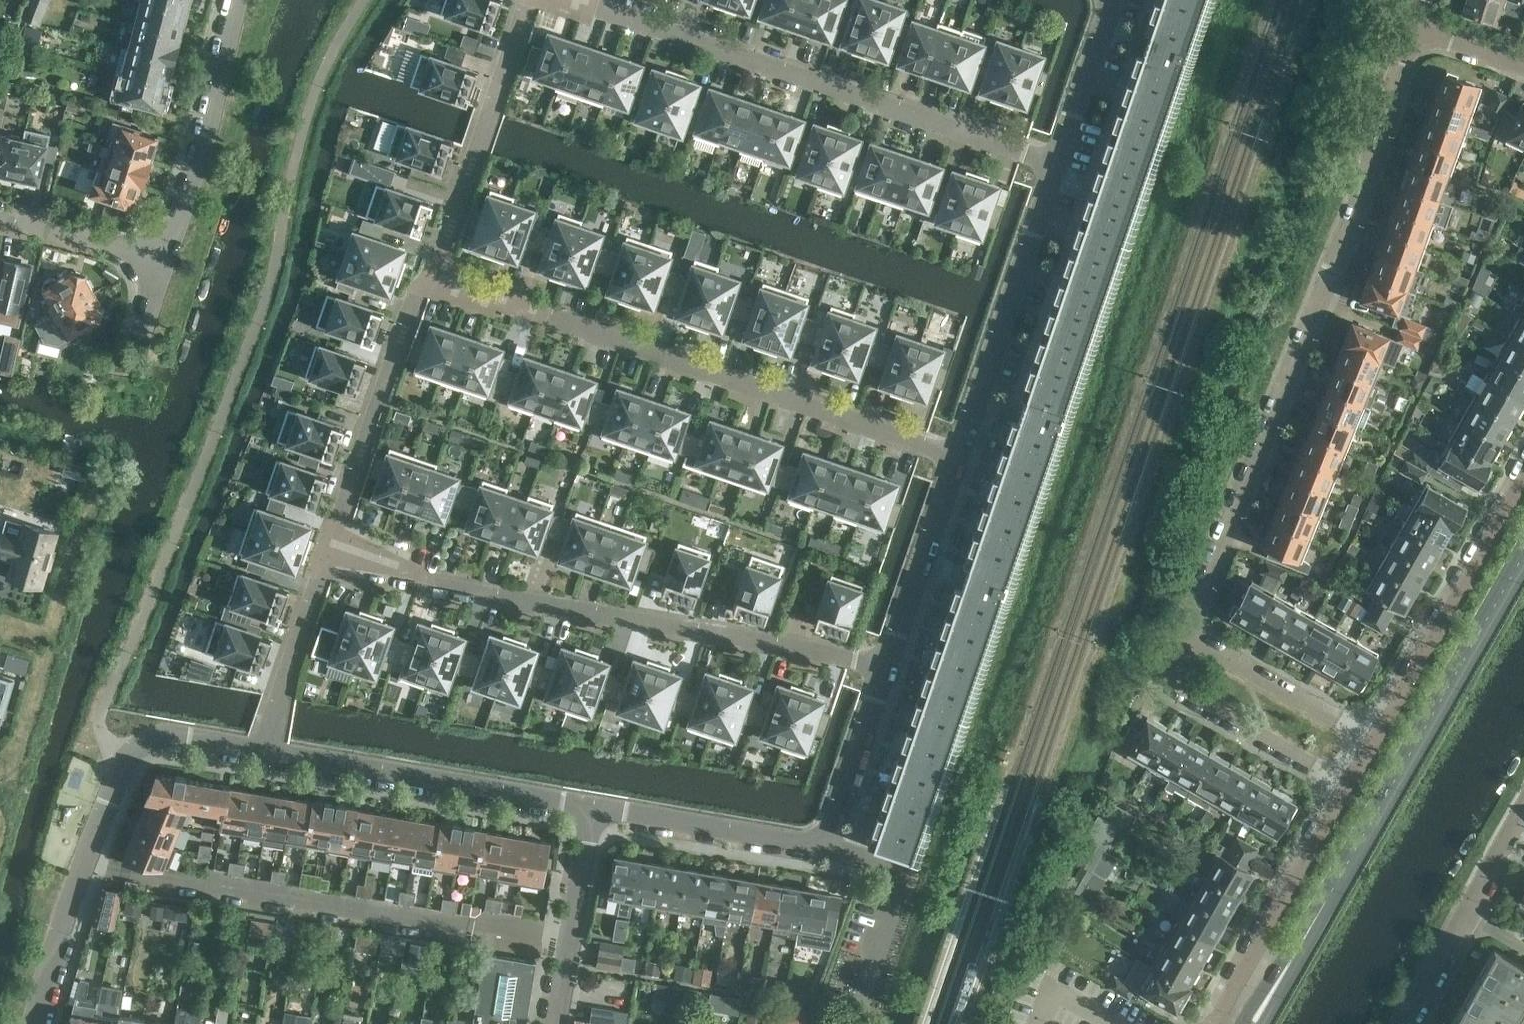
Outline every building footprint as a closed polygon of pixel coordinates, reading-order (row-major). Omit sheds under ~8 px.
[(45,13),(49,3),(42,0),(27,0),(25,5),(45,13)] [(138,24),(179,35),(182,25),(184,25),(188,11),(145,0),(141,15),(137,14),(134,23),(138,24)] [(188,11),(191,0),(145,0),(188,11)] [(441,13),(491,30),(497,12),(492,10),(495,0),(445,0),(441,13)] [(725,7),(735,10),(734,12),(735,13),(737,8),(748,12),(752,0),(727,0),(725,7)] [(765,0),(760,16),(771,20),(782,24),(791,0),(765,0)] [(782,24),(796,29),(796,28),(805,31),(805,32),(806,32),(817,0),(791,0),(782,24)] [(806,32),(819,37),(819,36),(830,40),(835,24),(843,2),(844,0),(817,0),(806,32)] [(835,24),(847,28),(841,43),(853,47),(851,52),(853,53),(853,50),(863,54),(882,1),(880,0),(856,0),(854,6),(843,2),(835,24)] [(1147,33),(1150,34),(1142,56),(1136,54),(1130,71),(1134,72),(1130,84),(1126,82),(1121,99),(1124,100),(1120,112),(1116,111),(1111,127),(1114,128),(1110,140),(1107,139),(1101,156),(1105,157),(1101,169),(1097,168),(1091,184),(1095,185),(1091,197),(1087,196),(1082,213),(1085,214),(1081,226),(1077,225),(1072,241),(1076,242),(1071,255),(1068,253),(1062,270),(1066,271),(1062,283),(1058,282),(1052,298),(1056,299),(1052,311),(1048,310),(1043,326),(1046,328),(1042,340),(1038,338),(1033,355),(1037,356),(1032,368),(1029,367),(1023,383),(1027,384),(1022,399),(1026,400),(1018,422),(999,416),(872,789),(889,795),(870,846),(920,863),(1215,0),(1158,0),(1147,33)] [(994,0),(989,0),(986,8),(993,11),(997,1),(994,0)] [(1467,18),(1473,20),(1475,16),(1494,22),(1498,9),(1502,10),(1505,0),(1466,0),(1461,16),(1467,18)] [(904,8),(882,1),(863,54),(873,57),(873,59),(874,60),(875,55),(887,59),(892,44),(904,48),(911,25),(900,21),(904,8)] [(45,13),(25,5),(21,16),(33,21),(40,24),(45,13)] [(1045,14),(1033,10),(1027,30),(1033,32),(1036,23),(1041,24),(1045,14)] [(430,25),(407,16),(402,29),(426,37),(430,25)] [(936,28),(913,20),(911,25),(904,48),(898,63),(909,67),(909,68),(921,72),(936,28)] [(962,31),(938,22),(936,28),(921,72),(934,76),(935,75),(945,79),(960,37),(962,31)] [(128,48),(132,49),(173,59),(179,35),(138,24),(135,39),(131,38),(128,48)] [(534,75),(557,83),(572,40),(560,36),(537,29),(524,67),(536,71),(534,75)] [(983,45),(960,37),(945,79),(945,80),(957,84),(957,83),(969,87),(974,71),(981,49),(983,45)] [(586,44),(572,40),(557,83),(555,89),(579,97),(595,49),(585,45),(586,44)] [(993,53),(981,49),(974,71),(985,75),(980,91),(991,95),(990,99),(991,100),(992,98),(1002,101),(1020,47),(998,40),(993,53)] [(451,44),(445,61),(460,66),(466,49),(451,44)] [(126,73),(166,84),(173,59),(132,49),(128,48),(122,46),(115,71),(126,73)] [(1043,55),(1020,47),(1002,101),(1012,105),(1011,106),(1012,107),(1014,102),(1025,106),(1031,91),(1042,94),(1050,72),(1038,68),(1043,55)] [(595,49),(579,97),(602,105),(604,99),(619,56),(606,51),(605,52),(595,49)] [(445,61),(421,52),(410,84),(466,103),(472,86),(467,84),(472,70),(460,66),(445,61)] [(631,60),(619,56),(604,99),(627,107),(629,102),(636,80),(642,64),(631,61),(631,60)] [(648,84),(636,80),(629,102),(640,106),(636,119),(658,127),(677,73),(665,69),(665,72),(653,68),(648,84)] [(166,84),(126,73),(122,88),(117,87),(115,96),(160,108),(166,84)] [(688,77),(677,73),(658,127),(681,134),(685,122),(697,126),(705,103),(693,99),(698,84),(687,80),(688,77)] [(1477,86),(1443,74),(1434,98),(1469,110),(1477,86)] [(8,93),(8,92),(11,93),(13,80),(0,78),(0,91),(8,93)] [(705,103),(697,126),(694,136),(717,144),(734,95),(721,90),(721,91),(710,87),(705,103)] [(1487,111),(1499,116),(1509,95),(1497,90),(1490,105),(1481,101),(1477,111),(1486,115),(1487,111)] [(0,91),(0,116),(4,117),(8,93),(0,91)] [(747,99),(734,95),(717,144),(718,144),(720,139),(741,146),(739,151),(740,152),(756,103),(746,100),(747,99)] [(1434,98),(1426,121),(1461,133),(1462,131),(1488,140),(1491,131),(1465,122),(1469,110),(1434,98)] [(740,152),(763,159),(779,110),(767,106),(767,107),(756,103),(740,152)] [(1495,133),(1519,144),(1516,149),(1523,153),(1523,104),(1522,103),(1515,117),(1505,112),(1495,133)] [(792,114),(779,110),(763,159),(786,168),(790,157),(797,135),(803,119),(792,115),(792,114)] [(113,148),(151,161),(155,148),(153,144),(156,135),(114,121),(110,133),(117,135),(113,148)] [(1426,121),(1419,142),(1453,155),(1461,133),(1426,121)] [(453,141),(397,122),(386,153),(437,171),(442,157),(447,159),(453,141)] [(809,139),(797,135),(790,157),(801,161),(797,174),(819,181),(837,128),(827,124),(826,127),(814,123),(809,139)] [(837,128),(819,181),(817,187),(840,195),(847,176),(858,180),(866,158),(854,154),(860,139),(848,135),(849,132),(837,128)] [(14,177),(22,139),(0,134),(0,173),(14,177)] [(22,139),(14,177),(37,182),(42,159),(56,162),(59,146),(46,143),(46,144),(22,139)] [(105,171),(143,184),(151,161),(113,148),(101,143),(90,140),(90,141),(83,139),(81,148),(86,150),(87,148),(98,151),(98,152),(110,157),(105,171)] [(1419,142),(1411,165),(1445,177),(1453,155),(1419,142)] [(879,199),(895,150),(883,145),(882,146),(871,143),(866,158),(858,180),(855,191),(879,199)] [(1460,157),(1474,161),(1476,152),(1463,148),(1460,157)] [(902,207),(904,201),(919,158),(917,157),(917,158),(908,155),(908,154),(895,150),(879,199),(902,207)] [(377,182),(365,215),(416,232),(421,218),(426,220),(432,203),(388,188),(394,170),(353,156),(348,172),(377,182)] [(931,162),(919,158),(904,201),(927,209),(928,204),(936,182),(941,166),(930,163),(931,162)] [(1411,165),(1403,188),(1437,200),(1449,204),(1457,181),(1445,177),(1411,165)] [(936,221),(958,229),(976,175),(965,172),(964,174),(953,170),(948,186),(936,182),(928,204),(940,208),(936,221)] [(143,184),(105,171),(101,183),(94,181),(90,193),(126,205),(139,196),(143,184)] [(976,175),(958,229),(956,234),(979,242),(985,224),(996,228),(1004,205),(993,201),(998,186),(987,182),(988,179),(976,175)] [(1476,179),(1462,175),(1460,181),(1474,186),(1476,179)] [(1512,180),(1508,190),(1523,197),(1523,185),(1512,180)] [(1403,188),(1395,211),(1429,223),(1450,230),(1453,221),(1432,214),(1437,200),(1403,188)] [(513,197),(490,189),(484,207),(473,204),(460,242),(482,249),(481,254),(482,254),(483,252),(493,256),(513,197)] [(514,197),(513,197),(493,256),(502,259),(502,261),(503,262),(505,257),(516,261),(522,245),(533,249),(541,226),(529,223),(534,210),(512,203),(514,197)] [(1395,211),(1387,233),(1421,245),(1429,223),(1395,211)] [(541,226),(533,249),(544,253),(539,269),(550,272),(549,277),(550,277),(551,275),(561,279),(581,220),(558,212),(552,230),(541,226)] [(582,220),(581,220),(561,279),(571,282),(570,284),(571,285),(573,280),(584,284),(590,268),(601,272),(609,249),(598,246),(602,233),(580,226),(582,220)] [(405,249),(354,231),(346,254),(402,273),(405,262),(401,260),(405,249)] [(1387,233),(1379,255),(1414,267),(1421,245),(1387,233)] [(621,253),(609,249),(601,272),(613,276),(607,292),(619,296),(617,300),(618,301),(619,299),(629,302),(649,243),(627,235),(621,253)] [(672,251),(649,243),(629,302),(639,305),(638,307),(640,308),(641,303),(653,307),(658,291),(669,295),(677,273),(666,269),(672,251)] [(1514,256),(1523,262),(1523,248),(1520,245),(1514,256)] [(1476,254),(1464,250),(1461,258),(1473,263),(1476,254)] [(346,254),(338,277),(339,277),(335,287),(353,293),(356,283),(389,294),(393,283),(398,284),(402,273),(346,254)] [(1376,259),(1369,277),(1415,293),(1423,270),(1414,267),(1379,255),(1378,260),(1376,259)] [(3,259),(0,271),(0,320),(16,324),(30,265),(3,259)] [(689,277),(677,273),(669,295),(681,299),(675,315),(687,319),(685,323),(686,324),(687,322),(697,325),(717,266),(695,259),(689,277)] [(984,265),(974,261),(970,274),(980,277),(984,265)] [(718,266),(717,266),(697,325),(707,329),(707,331),(708,331),(709,326),(721,330),(726,315),(738,319),(745,296),(734,292),(738,279),(716,272),(718,266)] [(49,305),(54,314),(94,291),(85,275),(70,271),(59,277),(52,275),(44,279),(38,301),(49,305)] [(1469,277),(1453,271),(1450,280),(1466,285),(1469,277)] [(1415,293),(1369,277),(1361,300),(1397,312),(1392,325),(1400,328),(1422,335),(1426,325),(1408,318),(1413,307),(1410,306),(1415,293)] [(1485,283),(1475,278),(1471,288),(1481,294),(1485,283)] [(757,300),(745,296),(738,319),(749,322),(744,338),(755,342),(753,347),(754,347),(755,345),(765,348),(785,289),(763,282),(757,300)] [(808,297),(785,289),(765,348),(775,352),(775,354),(776,354),(777,350),(789,354),(794,338),(806,342),(813,319),(802,315),(808,297)] [(94,291),(54,314),(58,320),(55,332),(76,339),(84,335),(86,328),(97,321),(102,307),(94,291)] [(1479,295),(1471,291),(1463,306),(1470,310),(1479,295)] [(378,310),(327,293),(316,325),(373,344),(379,327),(373,325),(378,310)] [(1442,303),(1457,310),(1460,302),(1446,296),(1442,303)] [(1512,310),(1523,317),(1523,296),(1519,304),(1516,302),(1512,310)] [(825,323),(813,319),(806,342),(817,346),(812,361),(823,365),(821,370),(823,370),(823,368),(834,372),(853,312),(831,305),(825,323)] [(1470,316),(1461,309),(1452,333),(1459,336),(1470,316)] [(855,313),(853,312),(834,372),(843,375),(843,377),(844,378),(846,373),(857,377),(862,361),(874,365),(881,342),(870,338),(874,326),(853,319),(855,313)] [(1514,338),(1523,344),(1523,320),(1518,330),(1515,328),(1510,336),(1514,338)] [(443,328),(420,321),(407,360),(418,363),(415,373),(439,381),(456,332),(443,328)] [(1352,323),(1344,345),(1379,359),(1388,337),(1352,323)] [(1422,335),(1400,328),(1396,339),(1418,347),(1422,335)] [(456,332),(439,381),(440,381),(442,376),(463,383),(461,389),(478,340),(466,335),(465,336),(456,333),(456,332)] [(6,334),(0,359),(0,372),(12,374),(20,337),(6,334)] [(893,346),(881,342),(874,365),(885,369),(880,385),(891,388),(890,393),(891,393),(891,391),(902,395),(920,341),(897,334),(893,346)] [(1502,359),(1502,358),(1523,370),(1523,344),(1514,338),(1507,350),(1503,348),(1498,357),(1502,359)] [(491,344),(478,340),(461,389),(497,401),(500,392),(508,369),(496,365),(502,348),(490,345),(491,344)] [(920,341),(902,395),(912,398),(911,400),(912,401),(914,396),(925,400),(930,385),(942,389),(949,366),(938,362),(942,349),(920,341)] [(361,360),(316,344),(305,375),(356,393),(362,376),(357,374),(361,360)] [(1339,363),(1337,368),(1370,381),(1379,359),(1344,345),(1336,362),(1339,363)] [(1447,357),(1439,353),(1432,367),(1441,371),(1447,357)] [(519,373),(508,369),(500,392),(511,396),(508,405),(532,413),(549,363),(536,359),(536,360),(525,356),(519,373)] [(1487,377),(1523,398),(1523,397),(1523,370),(1502,358),(1502,359),(1495,372),(1491,370),(1487,377)] [(1478,365),(1467,359),(1463,366),(1472,371),(1474,373),(1478,365)] [(549,363),(532,413),(533,413),(535,408),(557,415),(571,371),(570,371),(570,372),(561,369),(561,368),(549,363)] [(1337,368),(1328,390),(1369,407),(1382,412),(1386,403),(1365,395),(1370,381),(1337,368)] [(584,375),(571,371),(557,415),(556,421),(579,429),(582,420),(593,423),(601,401),(589,397),(595,380),(584,376),(584,375)] [(1479,376),(1474,373),(1472,371),(1465,384),(1478,392),(1475,398),(1478,400),(1511,419),(1523,398),(1487,377),(1481,374),(1479,376)] [(275,374),(272,383),(277,385),(291,390),(294,381),(275,374)] [(1424,379),(1414,374),(1411,380),(1413,386),(1420,389),(1424,379)] [(1438,380),(1429,376),(1424,387),(1433,391),(1438,380)] [(291,390),(277,385),(275,393),(290,398),(292,390),(291,390)] [(612,404),(601,401),(593,423),(605,427),(601,437),(625,445),(642,395),(629,391),(629,392),(618,388),(612,404)] [(1319,412),(1352,426),(1361,429),(1369,407),(1328,390),(1319,412)] [(643,395),(642,395),(625,445),(648,452),(664,403),(652,399),(642,396),(643,395)] [(1466,422),(1466,423),(1499,441),(1511,419),(1478,400),(1471,413),(1468,411),(1463,420),(1466,422)] [(677,407),(664,403),(648,452),(672,460),(675,451),(685,455),(692,432),(682,428),(688,412),(677,408),(677,407)] [(446,411),(430,406),(428,414),(443,419),(446,411)] [(344,427),(288,408),(277,439),(328,457),(333,443),(338,445),(344,427)] [(1419,412),(1414,409),(1409,419),(1418,423),(1421,418),(1419,412)] [(412,415),(396,410),(393,418),(409,424),(412,415)] [(1319,412),(1310,434),(1343,448),(1351,451),(1354,443),(1347,440),(1352,426),(1319,412)] [(426,420),(423,428),(438,433),(441,425),(426,420)] [(705,436),(692,432),(685,455),(698,459),(695,468),(718,476),(735,427),(722,423),(711,420),(705,436)] [(1455,442),(1454,443),(1487,462),(1499,441),(1466,423),(1460,433),(1456,431),(1451,440),(1455,442)] [(747,431),(735,427),(718,476),(741,484),(757,435),(757,434),(756,435),(747,432),(747,431)] [(464,432),(452,428),(448,439),(460,443),(464,432)] [(1310,434),(1301,456),(1334,470),(1343,448),(1310,434)] [(770,439),(757,435),(741,484),(765,492),(768,483),(780,487),(788,464),(775,460),(781,444),(770,440),(770,439)] [(531,440),(528,448),(544,453),(546,445),(531,440)] [(1491,464),(1487,462),(1454,443),(1448,455),(1444,453),(1439,463),(1479,486),(1491,464)] [(1412,447),(1406,458),(1428,471),(1434,460),(1412,447)] [(413,456),(390,448),(387,457),(375,453),(368,476),(379,479),(373,496),(384,500),(384,501),(397,505),(413,456)] [(798,468),(788,464),(780,487),(791,491),(788,500),(811,508),(828,458),(804,450),(798,468)] [(1381,454),(1372,451),(1369,459),(1377,462),(1381,454)] [(1400,455),(1393,451),(1387,464),(1421,483),(1428,471),(1406,458),(1405,459),(1400,456),(1400,455)] [(542,459),(526,454),(524,462),(539,467),(542,459)] [(559,465),(570,468),(573,459),(563,455),(559,465)] [(436,464),(413,456),(397,505),(398,505),(398,504),(407,508),(407,509),(419,513),(436,464)] [(1301,456),(1292,479),(1325,493),(1334,470),(1301,456)] [(841,463),(828,458),(811,508),(812,508),(814,503),(835,510),(850,467),(840,464),(841,463)] [(277,459),(266,490),(311,506),(316,492),(321,493),(327,476),(277,459)] [(82,466),(66,461),(63,473),(73,476),(78,477),(82,466)] [(243,462),(241,478),(253,479),(255,463),(243,462)] [(437,464),(436,464),(419,513),(432,517),(432,516),(444,520),(449,503),(461,507),(468,485),(457,481),(458,477),(435,469),(437,464)] [(861,471),(850,467),(835,510),(833,516),(856,523),(873,474),(861,470),(861,471)] [(617,469),(614,477),(629,482),(632,475),(617,469)] [(1372,474),(1360,469),(1356,479),(1368,484),(1372,474)] [(886,478),(873,474),(856,523),(881,532),(884,522),(895,526),(902,504),(891,500),(897,483),(886,479),(886,478)] [(480,489),(468,485),(461,507),(472,511),(466,528),(477,531),(477,532),(490,537),(507,487),(483,479),(480,489)] [(1292,479),(1283,501),(1316,515),(1325,493),(1292,479)] [(627,488),(612,483),(609,491),(624,496),(627,488)] [(1420,507),(1454,526),(1456,527),(1467,507),(1428,484),(1423,493),(1427,495),(1420,507)] [(508,488),(507,487),(490,537),(502,541),(503,540),(512,543),(512,544),(513,544),(529,495),(527,500),(506,493),(508,488)] [(683,489),(681,498),(708,503),(709,493),(683,489)] [(1358,507),(1362,496),(1354,492),(1349,503),(1358,507)] [(553,503),(529,495),(513,544),(525,549),(525,548),(537,552),(542,535),(554,539),(561,517),(550,513),(553,503)] [(267,511),(254,507),(246,529),(307,550),(311,539),(306,537),(310,526),(280,516),(284,502),(271,498),(267,511)] [(725,506),(710,501),(707,509),(722,514),(725,506)] [(1283,501),(1274,524),(1307,537),(1316,515),(1283,501)] [(1403,526),(1405,528),(1407,528),(1442,548),(1454,526),(1420,507),(1413,520),(1409,517),(1403,526)] [(573,520),(561,517),(554,539),(565,543),(560,559),(571,563),(570,564),(583,568),(600,519),(576,511),(573,520)] [(1353,520),(1343,515),(1338,525),(1348,529),(1353,520)] [(600,519),(583,568),(584,568),(593,571),(593,572),(606,576),(622,527),(600,519)] [(19,581),(40,587),(46,567),(48,568),(53,551),(51,550),(56,533),(24,523),(24,525),(7,520),(3,532),(2,532),(1,535),(0,538),(0,556),(13,560),(10,572),(8,578),(19,581)] [(783,526),(768,521),(765,529),(780,534),(783,526)] [(1265,546),(1269,548),(1266,556),(1307,572),(1310,564),(1299,557),(1307,537),(1274,524),(1265,546)] [(646,535),(622,527),(606,576),(618,580),(629,583),(635,567),(647,571),(654,548),(643,544),(646,535)] [(1392,547),(1395,549),(1430,569),(1442,548),(1407,528),(1400,540),(1397,538),(1392,547)] [(307,550),(246,529),(239,552),(252,556),(248,568),(262,573),(266,561),(295,571),(299,560),(303,561),(307,550)] [(822,548),(825,540),(811,535),(808,543),(822,548)] [(1341,542),(1329,538),(1326,546),(1338,551),(1341,542)] [(841,546),(825,540),(822,548),(838,553),(841,546)] [(710,552),(679,542),(661,592),(679,598),(681,592),(695,597),(710,552)] [(1347,551),(1358,557),(1363,547),(1352,542),(1347,551)] [(1385,558),(1380,567),(1384,569),(1419,589),(1430,569),(1395,549),(1389,561),(1385,558)] [(732,610),(750,616),(752,611),(766,616),(783,565),(751,554),(732,610)] [(1254,627),(1273,595),(1275,591),(1281,578),(1282,579),(1287,568),(1266,560),(1262,571),(1264,572),(1258,586),(1252,582),(1233,615),(1254,627)] [(1378,595),(1370,609),(1390,621),(1398,607),(1405,611),(1419,589),(1384,569),(1376,583),(1373,581),(1367,589),(1378,595)] [(874,573),(863,570),(861,579),(871,582),(874,573)] [(284,587),(238,572),(227,604),(278,621),(284,603),(279,601),(284,587)] [(863,584),(831,574),(814,624),(831,630),(833,625),(847,630),(863,584)] [(1295,585),(1289,594),(1297,599),(1302,589),(1295,585)] [(1273,595),(1254,627),(1276,640),(1294,607),(1297,603),(1287,598),(1285,602),(1273,595)] [(1353,615),(1360,604),(1352,599),(1345,611),(1353,615)] [(1339,621),(1345,610),(1339,606),(1332,617),(1339,621)] [(1294,607),(1276,640),(1296,652),(1315,619),(1317,615),(1308,610),(1306,614),(1294,607)] [(340,631),(321,625),(312,653),(330,660),(330,661),(352,669),(371,613),(360,609),(358,614),(347,610),(340,631)] [(1390,621),(1370,609),(1364,620),(1384,632),(1390,621)] [(383,617),(371,613),(352,669),(375,676),(381,658),(393,662),(400,639),(389,636),(392,625),(381,621),(383,617)] [(266,637),(216,619),(205,650),(261,670),(267,652),(262,650),(266,637)] [(1315,619),(1296,652),(1316,664),(1336,631),(1338,627),(1329,622),(1327,626),(1315,619)] [(412,643),(400,639),(393,662),(404,666),(400,679),(422,686),(443,625),(432,622),(430,626),(419,622),(412,643)] [(454,629),(443,625),(422,686),(423,687),(425,681),(447,689),(453,671),(464,674),(472,652),(461,648),(464,638),(453,634),(454,629)] [(1336,631),(1316,664),(1337,676),(1358,639),(1351,634),(1348,638),(1336,631)] [(484,656),(472,652),(464,674),(476,678),(473,686),(496,693),(515,638),(504,634),(502,638),(491,635),(484,656)] [(526,641),(515,638),(496,693),(519,701),(525,683),(536,687),(544,664),(533,660),(536,650),(525,646),(526,641)] [(1358,639),(1337,676),(1358,688),(1378,655),(1365,648),(1367,644),(1358,639)] [(556,668),(544,664),(536,687),(548,691),(545,698),(567,705),(565,711),(566,711),(587,650),(576,646),(574,651),(563,647),(556,668)] [(598,654),(587,650),(566,711),(589,719),(597,695),(608,699),(615,677),(604,673),(608,662),(596,659),(598,654)] [(214,667),(191,659),(185,676),(209,681),(214,667)] [(627,681),(615,677),(608,699),(619,703),(617,710),(640,718),(658,662),(648,659),(646,663),(635,659),(627,681)] [(670,666),(658,662),(640,718),(662,725),(668,707),(680,711),(688,688),(676,685),(680,675),(669,671),(670,666)] [(5,709),(15,674),(0,670),(0,725),(1,725),(4,713),(12,715),(13,711),(5,709)] [(699,692),(688,688),(680,711),(691,715),(687,728),(710,736),(730,674),(719,671),(718,675),(706,671),(699,692)] [(742,678),(730,674),(710,736),(732,743),(740,720),(752,724),(759,701),(748,697),(752,687),(740,683),(742,678)] [(771,705),(759,701),(752,724),(763,728),(761,735),(783,742),(781,748),(802,687),(791,683),(789,688),(778,684),(771,705)] [(825,695),(802,687),(781,748),(804,756),(812,732),(824,736),(831,714),(820,710),(825,695)] [(1139,755),(1151,762),(1169,730),(1149,718),(1141,731),(1131,725),(1120,744),(1130,750),(1128,753),(1137,758),(1139,755)] [(1169,730),(1151,762),(1149,765),(1158,770),(1160,768),(1172,774),(1190,742),(1169,730)] [(1172,774),(1165,787),(1171,791),(1173,788),(1185,795),(1191,785),(1193,787),(1212,754),(1190,742),(1172,774)] [(1212,754),(1193,787),(1192,790),(1200,794),(1202,792),(1214,799),(1232,766),(1212,754)] [(1232,766),(1214,799),(1212,801),(1220,806),(1222,803),(1234,810),(1253,778),(1232,766)] [(157,773),(146,799),(188,806),(187,807),(209,810),(203,825),(222,828),(229,787),(229,786),(157,773)] [(1253,778),(1234,810),(1233,813),(1241,818),(1243,815),(1255,822),(1253,825),(1254,825),(1274,790),(1253,778)] [(250,791),(229,787),(222,828),(243,831),(250,791)] [(1274,790),(1254,825),(1262,830),(1264,828),(1277,835),(1295,803),(1274,790)] [(250,791),(243,831),(242,836),(263,840),(264,835),(271,794),(250,791)] [(1139,796),(1133,792),(1129,799),(1136,802),(1139,796)] [(292,798),(271,794),(264,835),(285,839),(292,798)] [(1186,813),(1193,801),(1186,797),(1179,809),(1186,813)] [(314,802),(292,798),(285,839),(285,843),(306,847),(307,842),(314,802)] [(147,799),(139,819),(180,826),(187,807),(188,806),(146,799),(147,799)] [(335,804),(314,801),(314,802),(307,842),(328,846),(335,804)] [(1165,809),(1154,803),(1151,810),(1161,816),(1165,809)] [(356,808),(335,804),(328,846),(327,851),(348,854),(349,850),(356,809),(356,808)] [(377,813),(356,809),(349,850),(371,853),(377,813)] [(1207,809),(1200,820),(1207,824),(1213,813),(1207,809)] [(399,817),(377,813),(371,853),(370,858),(391,862),(392,857),(399,817)] [(420,820),(399,817),(392,857),(413,861),(420,820)] [(139,819),(131,840),(172,847),(180,826),(139,819)] [(441,824),(420,820),(413,861),(411,871),(433,874),(433,869),(441,824)] [(463,826),(441,823),(441,824),(433,869),(455,873),(456,868),(463,826)] [(484,830),(463,826),(456,868),(477,871),(484,831),(484,830)] [(214,832),(202,830),(201,838),(213,840),(214,832)] [(1098,834),(1086,830),(1083,838),(1095,842),(1098,834)] [(505,835),(484,831),(477,871),(498,875),(505,835)] [(526,838),(505,835),(498,875),(497,880),(519,884),(526,838)] [(1258,848),(1239,837),(1233,847),(1252,859),(1258,848)] [(526,838),(519,884),(541,887),(546,856),(548,856),(551,842),(526,838)] [(172,847),(131,840),(122,861),(167,869),(176,848),(172,847)] [(212,845),(200,843),(199,851),(210,853),(212,845)] [(1232,848),(1224,843),(1218,853),(1227,858),(1232,848)] [(1215,864),(1207,878),(1239,897),(1253,873),(1246,869),(1252,859),(1233,847),(1232,848),(1227,858),(1218,853),(1218,852),(1212,862),(1215,864)] [(210,853),(199,851),(197,859),(209,861),(210,853)] [(622,897),(621,902),(632,903),(639,861),(615,857),(609,895),(622,897)] [(237,863),(230,861),(228,873),(236,875),(237,863)] [(639,861),(632,903),(642,905),(643,901),(656,903),(663,865),(639,861)] [(245,864),(237,863),(236,875),(243,876),(245,864)] [(1182,863),(1177,872),(1202,886),(1194,900),(1226,919),(1239,897),(1207,878),(1204,876),(1182,863)] [(663,865),(656,903),(668,905),(668,910),(679,912),(680,907),(686,869),(663,865)] [(280,870),(272,868),(270,880),(278,882),(280,870)] [(1091,874),(1079,868),(1068,888),(1080,894),(1091,874)] [(686,869),(680,907),(693,909),(692,914),(702,916),(703,911),(710,873),(686,869)] [(288,871),(280,870),(278,882),(286,883),(288,871)] [(710,873),(703,911),(717,914),(716,918),(715,927),(717,927),(715,940),(724,942),(728,915),(727,915),(734,877),(710,873)] [(313,888),(321,889),(323,877),(315,876),(313,888)] [(331,878),(323,877),(321,889),(329,890),(331,878)] [(727,915),(728,915),(740,917),(739,922),(749,924),(757,881),(734,877),(727,915)] [(140,882),(125,879),(123,889),(138,892),(140,882)] [(757,881),(749,924),(761,926),(762,921),(774,923),(781,885),(757,881)] [(363,896),(365,885),(358,883),(356,895),(363,896)] [(373,886),(365,885),(363,896),(371,898),(373,886)] [(774,923),(773,933),(796,938),(797,932),(804,889),(781,885),(774,923)] [(102,887),(93,923),(115,928),(119,911),(123,892),(102,887)] [(1182,894),(1172,888),(1168,895),(1178,901),(1182,894)] [(804,889),(797,932),(808,934),(809,929),(822,931),(824,918),(837,920),(841,899),(828,896),(828,893),(804,889)] [(406,903),(408,892),(400,890),(398,902),(406,903)] [(144,896),(123,892),(119,911),(139,916),(144,896)] [(416,893),(408,892),(406,903),(406,904),(414,905),(416,893)] [(492,910),(494,898),(487,897),(484,909),(492,910)] [(441,910),(448,911),(450,899),(443,898),(441,910)] [(502,900),(494,898),(492,910),(500,912),(502,900)] [(1189,909),(1181,922),(1213,941),(1226,919),(1194,900),(1191,898),(1186,907),(1189,909)] [(458,900),(450,899),(448,911),(456,912),(458,900)] [(524,903),(516,902),(513,914),(522,915),(524,903)] [(164,906),(152,903),(149,917),(162,919),(164,906)] [(189,908),(166,903),(163,916),(186,921),(189,908)] [(244,917),(232,909),(227,918),(239,925),(244,917)] [(1169,917),(1158,910),(1154,917),(1166,924),(1169,917)] [(616,915),(614,937),(627,938),(629,916),(616,915)] [(298,920),(278,917),(274,944),(294,947),(298,920)] [(274,922),(251,919),(249,934),(271,937),(274,922)] [(1176,931),(1168,945),(1200,964),(1213,941),(1181,922),(1178,921),(1173,930),(1176,931)] [(1143,940),(1153,946),(1157,939),(1147,933),(1146,933),(1133,926),(1128,934),(1142,942),(1143,940)] [(378,938),(356,934),(354,950),(376,954),(378,938)] [(601,941),(597,965),(620,969),(624,945),(601,941)] [(1163,954),(1156,968),(1187,987),(1200,964),(1168,945),(1166,944),(1161,953),(1163,954)] [(1493,950),(1451,1023),(1512,1023),(1523,1004),(1523,968),(1493,950)] [(473,1020),(473,1023),(479,1023),(526,1023),(536,962),(485,953),(473,1020)] [(482,957),(473,955),(471,965),(480,966),(482,957)] [(635,957),(623,955),(620,969),(632,972),(635,957)] [(661,963),(648,960),(645,973),(659,976),(661,963)] [(692,966),(676,963),(674,978),(689,981),(692,966)] [(710,986),(712,969),(695,966),(692,983),(710,986)] [(1187,987),(1156,968),(1148,981),(1145,979),(1139,989),(1176,1011),(1189,988),(1187,987)] [(1115,975),(1109,986),(1129,997),(1135,987),(1115,975)] [(742,977),(732,976),(730,988),(740,989),(742,977)] [(764,978),(751,976),(749,988),(762,990),(764,978)] [(81,979),(73,1014),(71,1023),(95,1023),(98,1002),(85,999),(88,980),(87,980),(81,979)] [(658,983),(656,997),(686,1003),(688,988),(658,983)] [(701,990),(688,988),(686,1003),(685,1005),(698,1007),(701,990)] [(125,990),(115,989),(113,1001),(112,1004),(98,1002),(95,1023),(119,1023),(121,1014),(122,1006),(122,1007),(125,994),(124,994),(125,990)] [(766,1001),(754,1000),(753,1008),(765,1009),(766,1001)] [(229,1008),(218,1006),(216,1023),(224,1023),(226,1023),(229,1008)] [(574,1023),(603,1023),(604,1023),(627,1023),(629,1012),(593,1006),(591,1021),(575,1019),(574,1023)] [(174,1023),(186,1023),(188,1010),(177,1008),(174,1023)] [(311,1015),(286,1011),(283,1023),(310,1023),(311,1015)] [(119,1023),(144,1023),(145,1018),(121,1014),(119,1023)] [(473,1023),(473,1020),(448,1016),(447,1023),(473,1023)]
